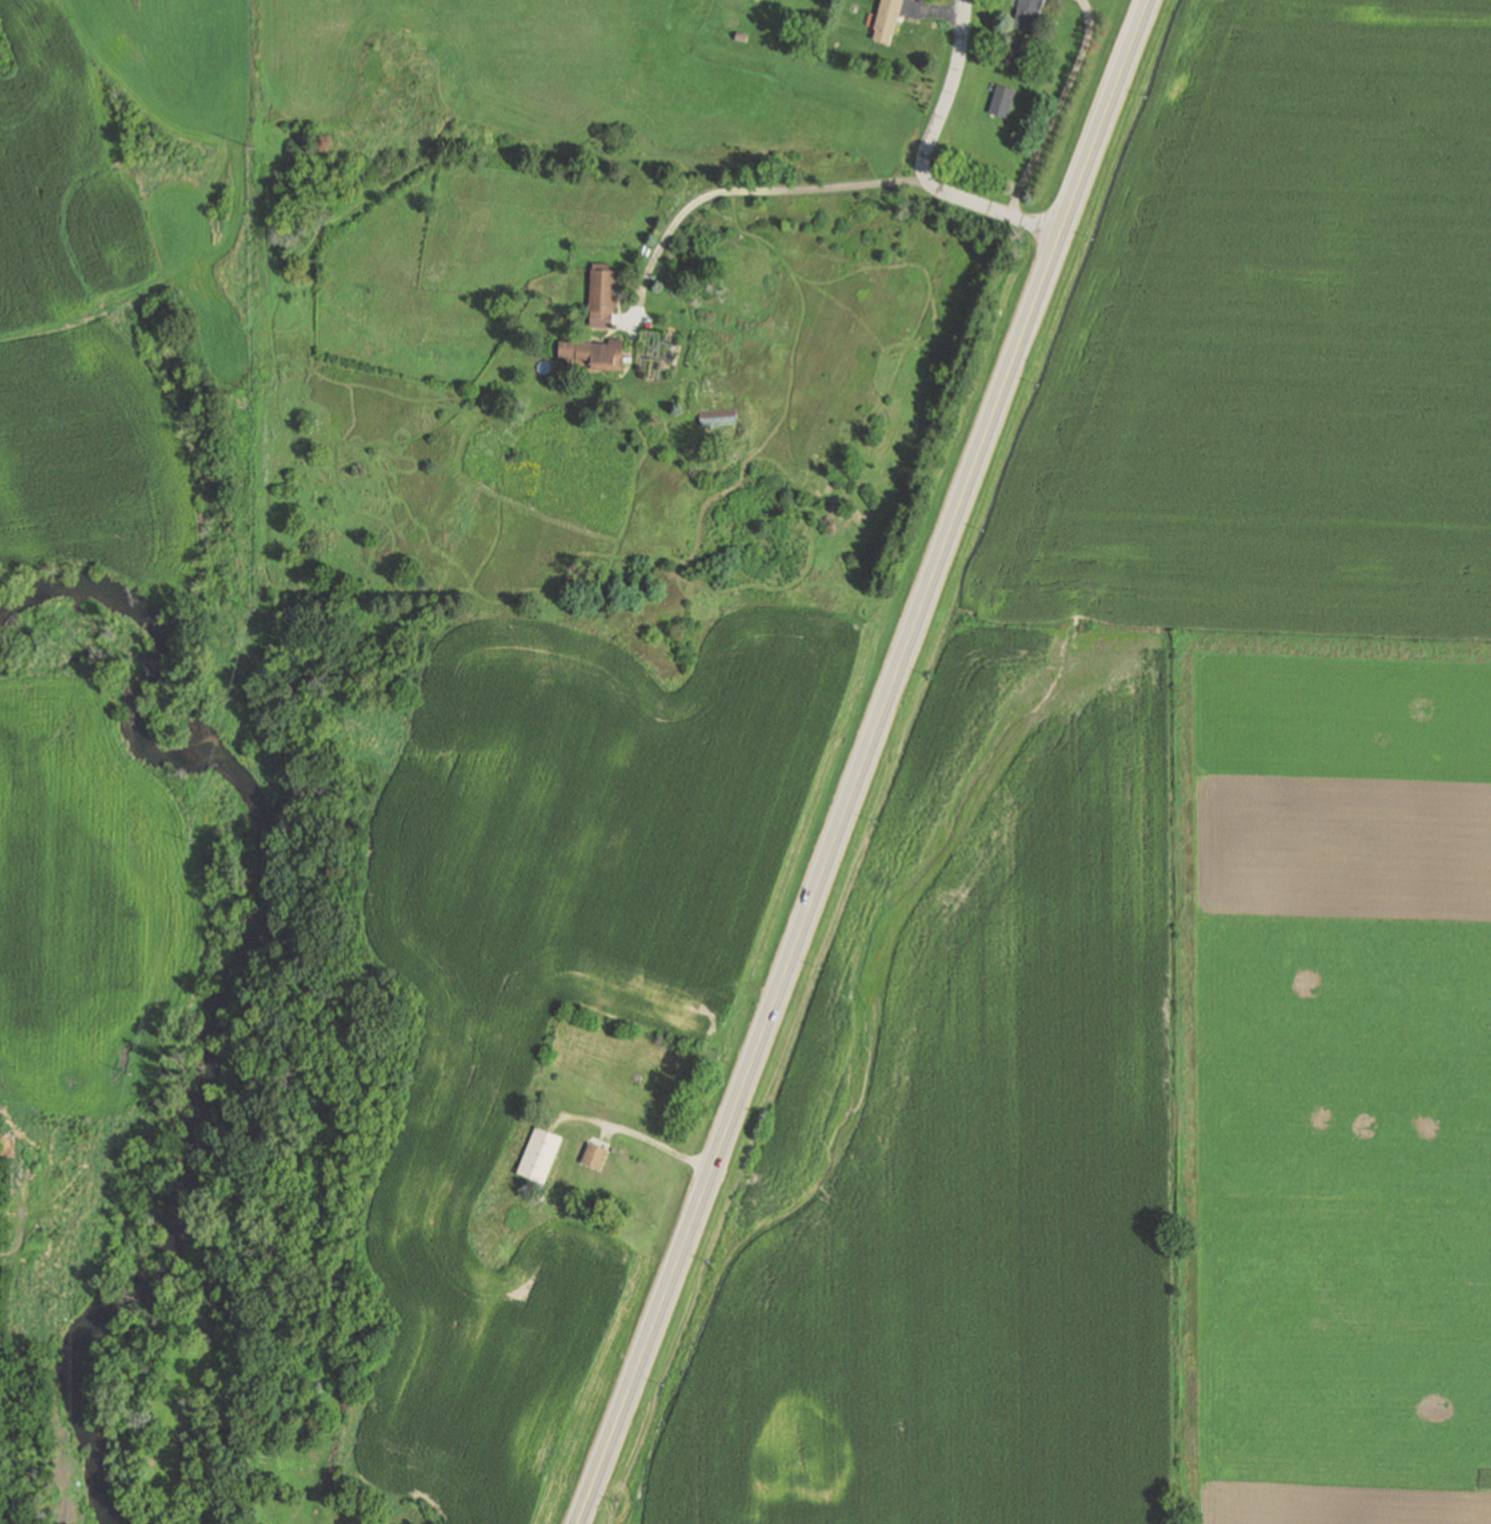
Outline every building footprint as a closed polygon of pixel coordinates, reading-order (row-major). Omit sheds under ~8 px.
[(872,37),(883,0),(903,0),(892,42),(872,37)] [(1013,23),(1020,0),(1042,0),(1034,29),(1013,23)] [(745,41),(737,39),(738,31),(747,33),(745,41)] [(1016,89),(1007,116),(989,110),(998,83),(1016,89)] [(609,326),(587,324),(594,261),(609,263),(609,268),(615,269),(609,326)] [(590,337),(589,340),(608,341),(608,337),(623,338),(621,369),(589,367),(590,360),(557,357),(559,339),(575,340),(575,336),(590,337)] [(737,407),(739,419),(703,422),(701,411),(737,407)] [(564,1136),(545,1183),(517,1172),(536,1125),(564,1136)] [(610,1149),(601,1170),(582,1162),(590,1141),(610,1149)]
